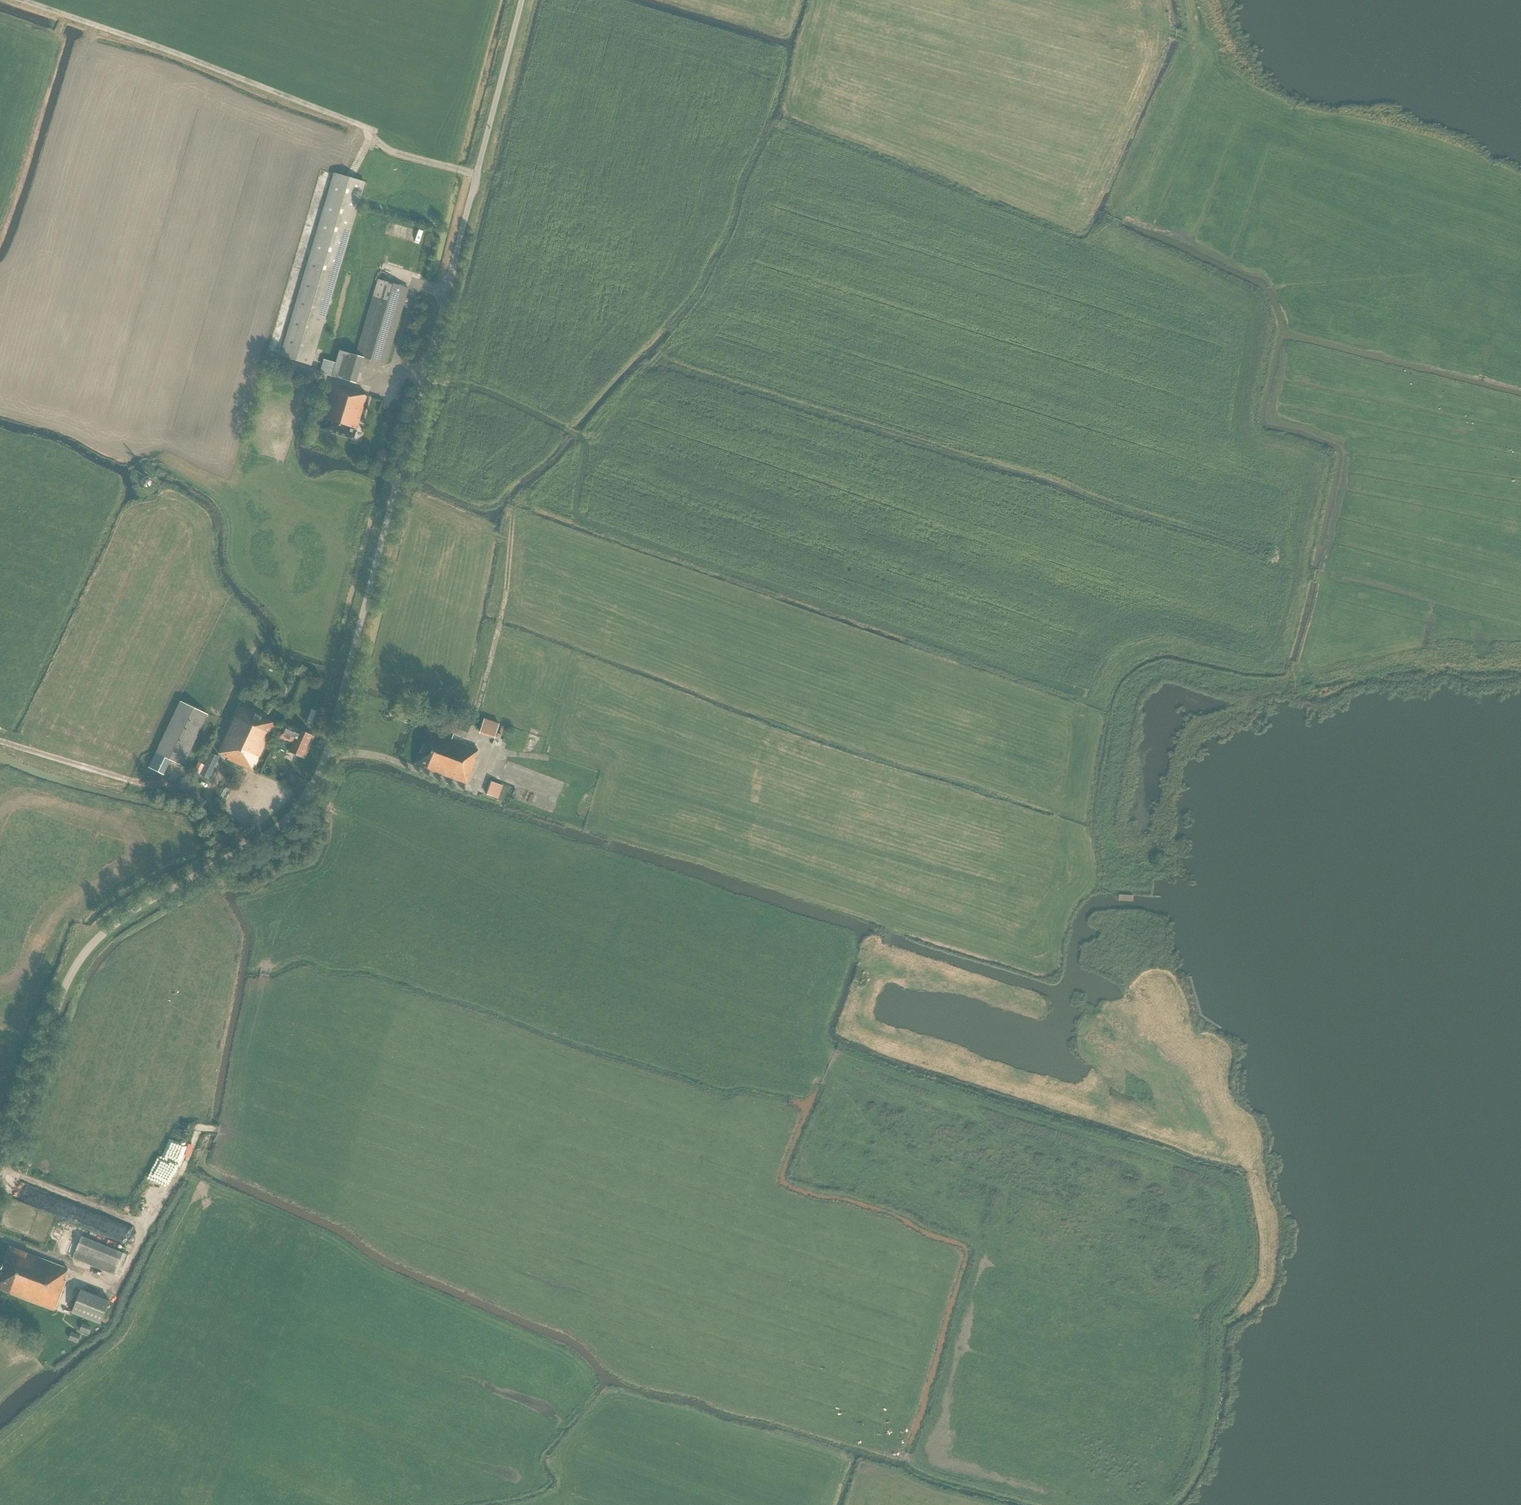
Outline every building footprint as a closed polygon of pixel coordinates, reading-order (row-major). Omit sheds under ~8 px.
[(365,182),(318,169),(265,351),(311,365),(365,182)] [(356,355),(363,357),(386,364),(409,288),(378,279),(356,355)] [(355,383),(363,357),(356,355),(339,350),(335,362),(323,359),(319,373),(355,383)] [(358,392),(334,384),(320,428),(354,439),(356,430),(355,429),(356,426),(357,427),(367,396),(358,393),(358,392)] [(387,462),(389,452),(378,449),(376,460),(387,462)] [(140,481),(142,485),(146,487),(150,485),(152,481),(150,477),(146,475),(142,477),(140,481)] [(156,753),(159,755),(160,755),(158,759),(154,766),(165,771),(170,760),(183,766),(208,714),(181,701),(156,753)] [(253,771),(276,723),(240,706),(218,752),(228,757),(227,759),(253,771)] [(319,724),(323,713),(316,711),(312,722),(319,724)] [(495,738),(499,724),(484,718),(480,732),(495,738)] [(475,759),(478,750),(464,744),(470,727),(449,719),(445,730),(454,733),(451,740),(427,731),(415,764),(424,768),(425,766),(427,767),(426,769),(467,784),(476,759),(475,759)] [(299,730),(299,729),(284,723),(278,737),(292,743),(288,752),(302,758),(312,735),(299,730)] [(209,779),(219,756),(211,752),(200,774),(209,779)] [(489,780),(487,788),(485,794),(498,798),(502,785),(489,780)] [(507,784),(501,799),(509,802),(515,787),(507,784)] [(82,1236),(76,1249),(72,1258),(114,1275),(118,1267),(123,1253),(82,1236)] [(68,1269),(10,1246),(0,1272),(0,1289),(54,1310),(66,1280),(64,1279),(68,1269)] [(110,1300),(81,1289),(72,1313),(101,1324),(110,1300)] [(69,1340),(78,1343),(81,1336),(72,1332),(69,1340)]
